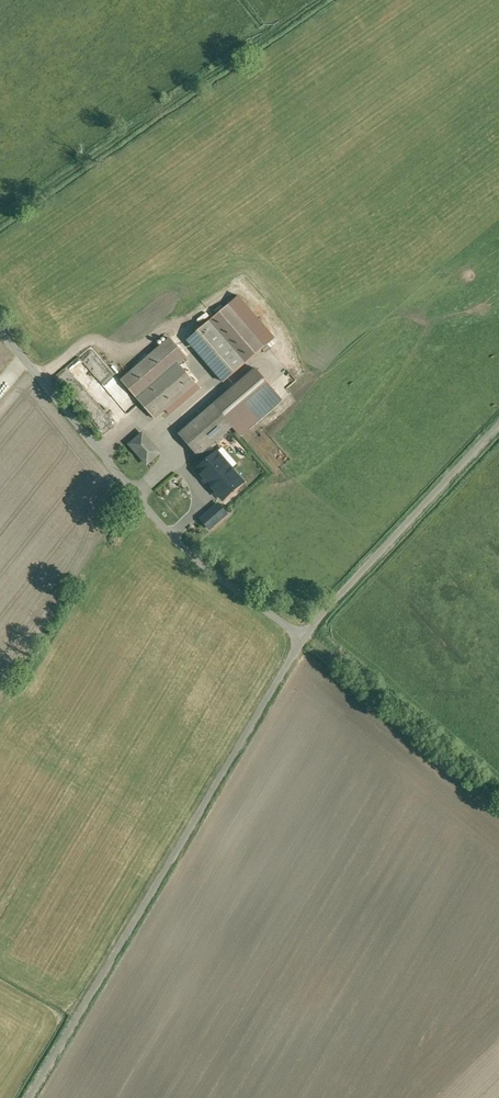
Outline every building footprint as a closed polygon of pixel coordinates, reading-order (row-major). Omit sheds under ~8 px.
[(213,321),(189,340),(227,385),(250,365),(213,321)] [(181,362),(139,399),(157,424),(202,387),(181,362)] [(180,434),(199,456),(200,455),(214,470),(223,462),(209,447),(274,391),(256,369),(180,434)] [(165,454),(146,429),(127,445),(147,470),(165,454)] [(214,470),(205,477),(224,499),(243,483),(225,461),(223,462),(214,470)]
